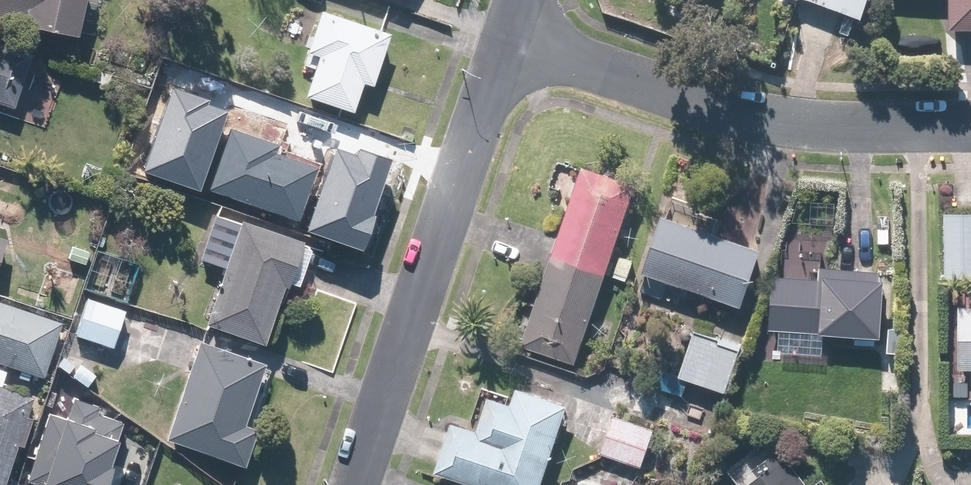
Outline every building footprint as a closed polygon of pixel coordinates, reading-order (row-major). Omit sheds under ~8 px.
[(82,32),(88,0),(0,0),(0,16),(82,32)] [(858,16),(863,0),(807,0),(858,16)] [(930,21),(951,21),(951,27),(970,26),(970,0),(930,0),(930,21)] [(313,69),(305,92),(354,109),(364,81),(373,84),(391,33),(321,9),(302,65),(313,69)] [(0,40),(0,103),(15,107),(33,51),(0,40)] [(172,86),(140,171),(200,193),(229,114),(208,107),(211,100),(172,86)] [(274,152),(277,143),(229,127),(209,189),(301,218),(318,166),(274,152)] [(339,149),(309,233),(360,251),(393,160),(360,148),(357,155),(339,149)] [(640,185),(584,165),(520,346),(575,366),(607,277),(625,283),(635,255),(617,248),(640,185)] [(948,209),(945,277),(970,279),(970,210),(948,209)] [(665,211),(645,273),(745,306),(765,243),(665,211)] [(211,216),(200,258),(224,265),(209,326),(268,341),(284,280),(294,283),(306,240),(211,216)] [(9,238),(0,235),(0,265),(9,238)] [(124,257),(99,247),(83,286),(108,296),(124,257)] [(774,274),(772,330),(858,334),(858,345),(874,346),(875,338),(886,338),(889,269),(822,266),(821,277),(774,274)] [(129,309),(86,297),(75,336),(119,348),(129,309)] [(0,299),(0,360),(46,375),(64,320),(0,299)] [(961,305),(960,367),(970,367),(970,305),(961,305)] [(747,344),(697,326),(680,371),(659,364),(651,385),(683,397),(689,381),(729,395),(747,344)] [(197,339),(165,435),(247,463),(260,425),(247,421),(267,363),(197,339)] [(5,484),(20,443),(25,445),(35,419),(30,417),(37,399),(3,387),(8,373),(0,370),(0,483),(5,484)] [(436,470),(479,484),(541,484),(568,405),(519,388),(514,402),(491,394),(480,428),(454,419),(436,470)] [(27,472),(67,484),(101,484),(125,416),(97,407),(100,401),(74,392),(68,409),(50,404),(27,472)] [(656,425),(611,408),(595,449),(640,466),(656,425)] [(824,477),(814,484),(781,445),(755,467),(759,472),(744,484),(830,484),(824,477)]
